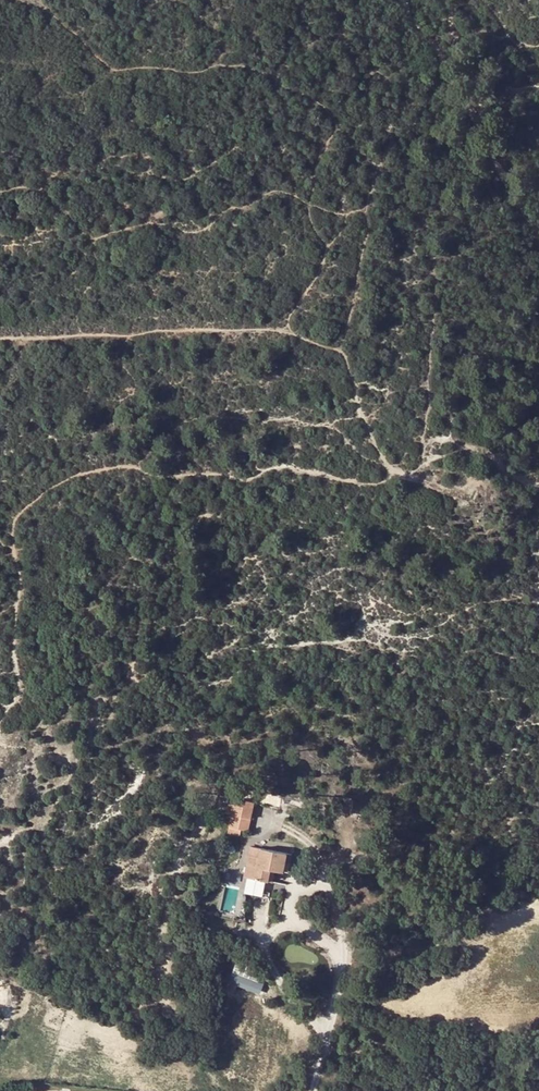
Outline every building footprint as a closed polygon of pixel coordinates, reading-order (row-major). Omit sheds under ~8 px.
[(245,836),(253,801),(233,797),(225,832),(245,836)] [(286,853),(258,848),(256,857),(246,855),(242,876),(267,880),(268,870),(282,872),(286,853)] [(229,973),(226,984),(260,991),(263,981),(229,973)]
